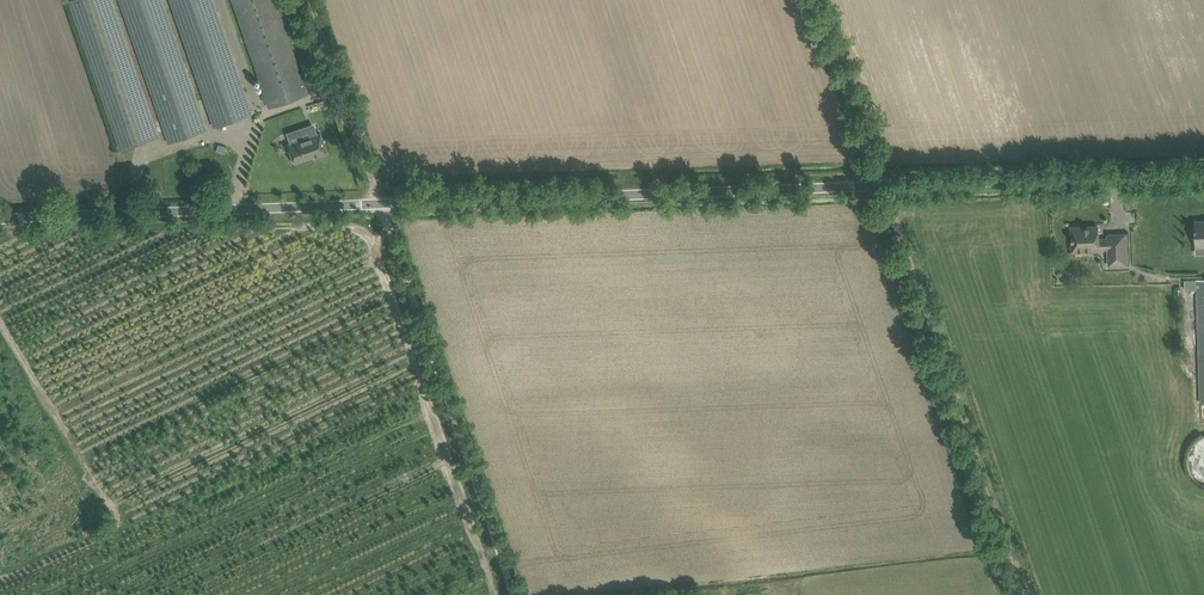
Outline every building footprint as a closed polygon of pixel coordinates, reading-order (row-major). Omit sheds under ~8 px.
[(154,125),(111,0),(72,0),(69,1),(120,149),(158,136),(154,125)] [(202,118),(162,0),(120,0),(169,142),(206,129),(202,118)] [(248,102),(212,0),(170,0),(214,127),(252,114),(248,102)] [(265,93),(262,94),(263,97),(264,102),(267,101),(270,107),(307,94),(275,0),(232,0),(265,93)] [(301,139),(287,144),(294,163),(314,156),(314,158),(327,153),(320,132),(312,135),(309,127),(298,131),(301,139)] [(224,154),(226,147),(218,144),(216,152),(224,154)] [(1195,221),(1195,228),(1195,230),(1196,243),(1203,243),(1203,221),(1195,221)] [(1098,240),(1098,228),(1098,226),(1084,226),(1071,227),(1072,245),(1072,251),(1099,251),(1099,249),(1108,249),(1109,265),(1127,264),(1127,246),(1126,234),(1108,235),(1108,239),(1102,239),(1102,240),(1098,240)] [(1196,279),(1185,280),(1185,290),(1196,289),(1196,281),(1196,279)] [(1203,404),(1203,280),(1196,281),(1196,289),(1196,291),(1199,378),(1200,404),(1201,404),(1203,404)] [(1197,355),(1196,314),(1186,314),(1186,355),(1197,355)] [(1203,479),(1203,432),(1200,431),(1187,474),(1203,479)]
